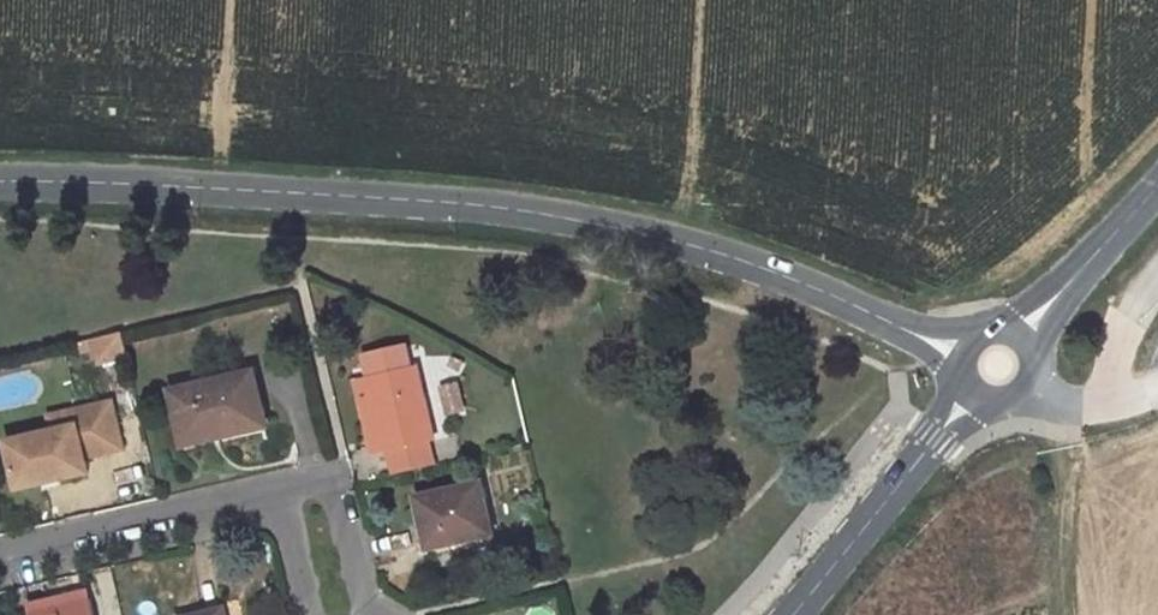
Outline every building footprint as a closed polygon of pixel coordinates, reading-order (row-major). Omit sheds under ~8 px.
[(129,354),(123,330),(96,336),(102,360),(129,354)] [(434,437),(417,364),(365,375),(381,450),(434,437)] [(267,424),(254,367),(172,387),(184,443),(267,424)] [(115,399),(75,409),(78,423),(54,429),(8,439),(19,486),(90,470),(87,454),(125,446),(115,399)] [(75,409),(51,414),(54,429),(78,423),(75,409)] [(493,531),(481,478),(418,494),(429,547),(493,531)] [(90,590),(30,604),(32,614),(95,614),(90,590)] [(223,607),(187,614),(225,614),(223,607)]
